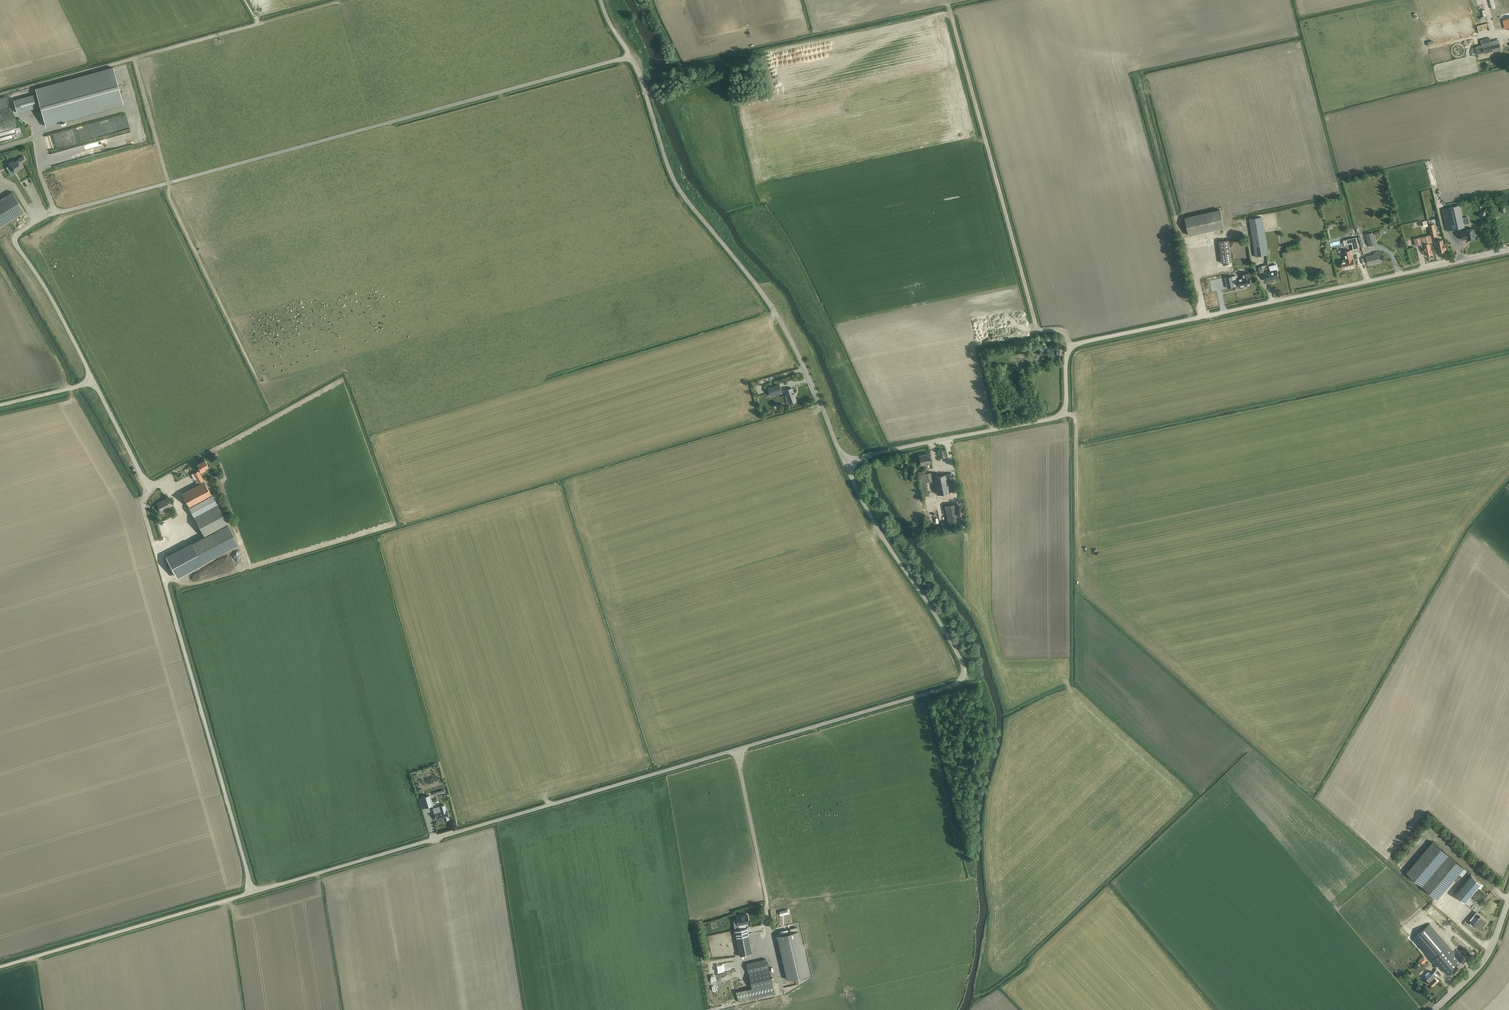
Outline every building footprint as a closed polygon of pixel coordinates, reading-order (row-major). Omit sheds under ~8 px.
[(1482,46),(1476,47),(1478,54),(1484,53),(1501,49),(1499,40),(1490,42),(1489,39),(1481,41),(1482,46)] [(37,94),(14,100),(17,113),(40,107),(46,126),(124,104),(114,68),(35,89),(37,94)] [(114,121),(117,133),(129,130),(126,118),(114,121)] [(22,141),(20,133),(0,138),(0,146),(22,141)] [(11,166),(11,167),(14,172),(23,167),(21,163),(26,160),(24,156),(14,162),(13,160),(9,163),(11,166)] [(13,192),(0,199),(0,227),(25,212),(13,192)] [(1446,209),(1443,209),(1448,231),(1464,227),(1459,205),(1455,206),(1455,204),(1445,206),(1446,209)] [(1186,217),(1190,235),(1224,227),(1220,209),(1186,217)] [(1268,254),(1262,217),(1250,219),(1256,256),(1268,254)] [(1435,224),(1428,225),(1430,235),(1431,237),(1437,236),(1435,224)] [(1476,238),(1474,228),(1465,230),(1466,231),(1461,232),(1462,240),(1469,238),(1470,239),(1476,238)] [(1376,244),(1373,233),(1366,234),(1369,246),(1376,244)] [(1420,237),(1414,239),(1416,245),(1421,244),(1422,247),(1423,252),(1426,251),(1427,256),(1432,254),(1431,250),(1429,243),(1432,242),(1431,237),(1430,235),(1420,237)] [(1357,237),(1346,239),(1347,244),(1352,243),(1353,250),(1359,249),(1357,237)] [(1219,241),(1222,263),(1232,262),(1229,240),(1219,241)] [(1435,241),(1435,242),(1436,246),(1438,246),(1440,253),(1441,254),(1443,253),(1443,252),(1445,252),(1445,250),(1447,249),(1445,243),(1443,243),(1442,240),(1435,241)] [(1354,258),(1353,258),(1351,250),(1343,251),(1345,259),(1341,260),(1342,263),(1340,263),(1341,268),(1343,268),(1343,269),(1348,268),(1348,269),(1356,267),(1354,258)] [(1366,257),(1367,260),(1368,265),(1381,261),(1378,252),(1374,253),(1375,254),(1366,257)] [(1264,273),(1265,281),(1273,279),(1273,278),(1279,276),(1277,270),(1278,270),(1277,265),(1270,266),(1271,271),(1264,273)] [(1230,267),(1218,270),(1220,278),(1232,275),(1230,267)] [(1233,276),(1226,277),(1228,288),(1235,287),(1235,286),(1239,285),(1239,287),(1247,286),(1247,285),(1252,284),(1250,276),(1249,272),(1247,273),(1246,273),(1243,274),(1244,278),(1237,279),(1238,280),(1234,281),(1233,276)] [(1062,346),(1057,346),(1054,346),(1053,349),(1056,349),(1056,355),(1053,355),(1053,361),(1061,362),(1062,362),(1062,346)] [(770,396),(775,394),(782,392),(780,384),(768,388),(770,396)] [(790,404),(792,403),(797,401),(792,388),(785,390),(787,395),(785,396),(787,400),(788,400),(790,404)] [(931,463),(930,458),(929,453),(919,455),(921,465),(924,464),(925,470),(929,469),(928,463),(931,463)] [(208,466),(206,463),(207,462),(206,461),(205,460),(204,460),(197,464),(200,470),(193,473),(199,484),(182,494),(189,507),(211,495),(199,473),(205,470),(204,468),(208,466)] [(925,470),(918,472),(924,497),(929,495),(926,482),(933,481),(932,472),(927,473),(925,470)] [(955,491),(951,473),(934,476),(937,494),(955,491)] [(167,557),(177,577),(239,544),(213,495),(189,508),(204,537),(167,557)] [(157,503),(159,508),(161,511),(170,507),(166,500),(161,502),(161,501),(157,503)] [(949,526),(961,523),(957,503),(945,506),(949,526)] [(430,795),(423,797),(425,807),(433,805),(430,795)] [(435,814),(436,816),(437,821),(445,818),(445,820),(450,819),(449,817),(445,804),(440,806),(440,809),(438,809),(439,812),(435,814)] [(1439,898),(1464,868),(1433,841),(1408,872),(1439,898)] [(1475,911),(1479,906),(1469,898),(1479,887),(1480,889),(1484,885),(1471,874),(1455,893),(1475,911)] [(1404,913),(1410,907),(1397,895),(1392,901),(1404,913)] [(1478,918),(1474,923),(1482,929),(1488,922),(1477,912),(1474,915),(1478,918)] [(749,922),(749,919),(748,914),(737,916),(739,924),(740,928),(736,929),(740,955),(752,952),(747,927),(746,927),(746,923),(749,922)] [(1439,964),(1444,970),(1447,973),(1462,961),(1459,957),(1430,924),(1413,938),(1437,966),(1439,964)] [(798,931),(777,936),(787,979),(808,975),(798,931)] [(749,973),(752,988),(736,991),(739,1002),(775,993),(768,962),(767,962),(766,958),(747,963),(749,973)] [(733,964),(720,968),(722,975),(731,972),(731,970),(734,969),(733,964)] [(1439,977),(1436,974),(1435,972),(1432,975),(1429,971),(1426,974),(1425,975),(1426,976),(1426,977),(1426,978),(1427,978),(1433,985),(1439,980),(1438,979),(1439,977)] [(709,975),(711,990),(717,989),(717,983),(716,984),(715,974),(709,975)]
